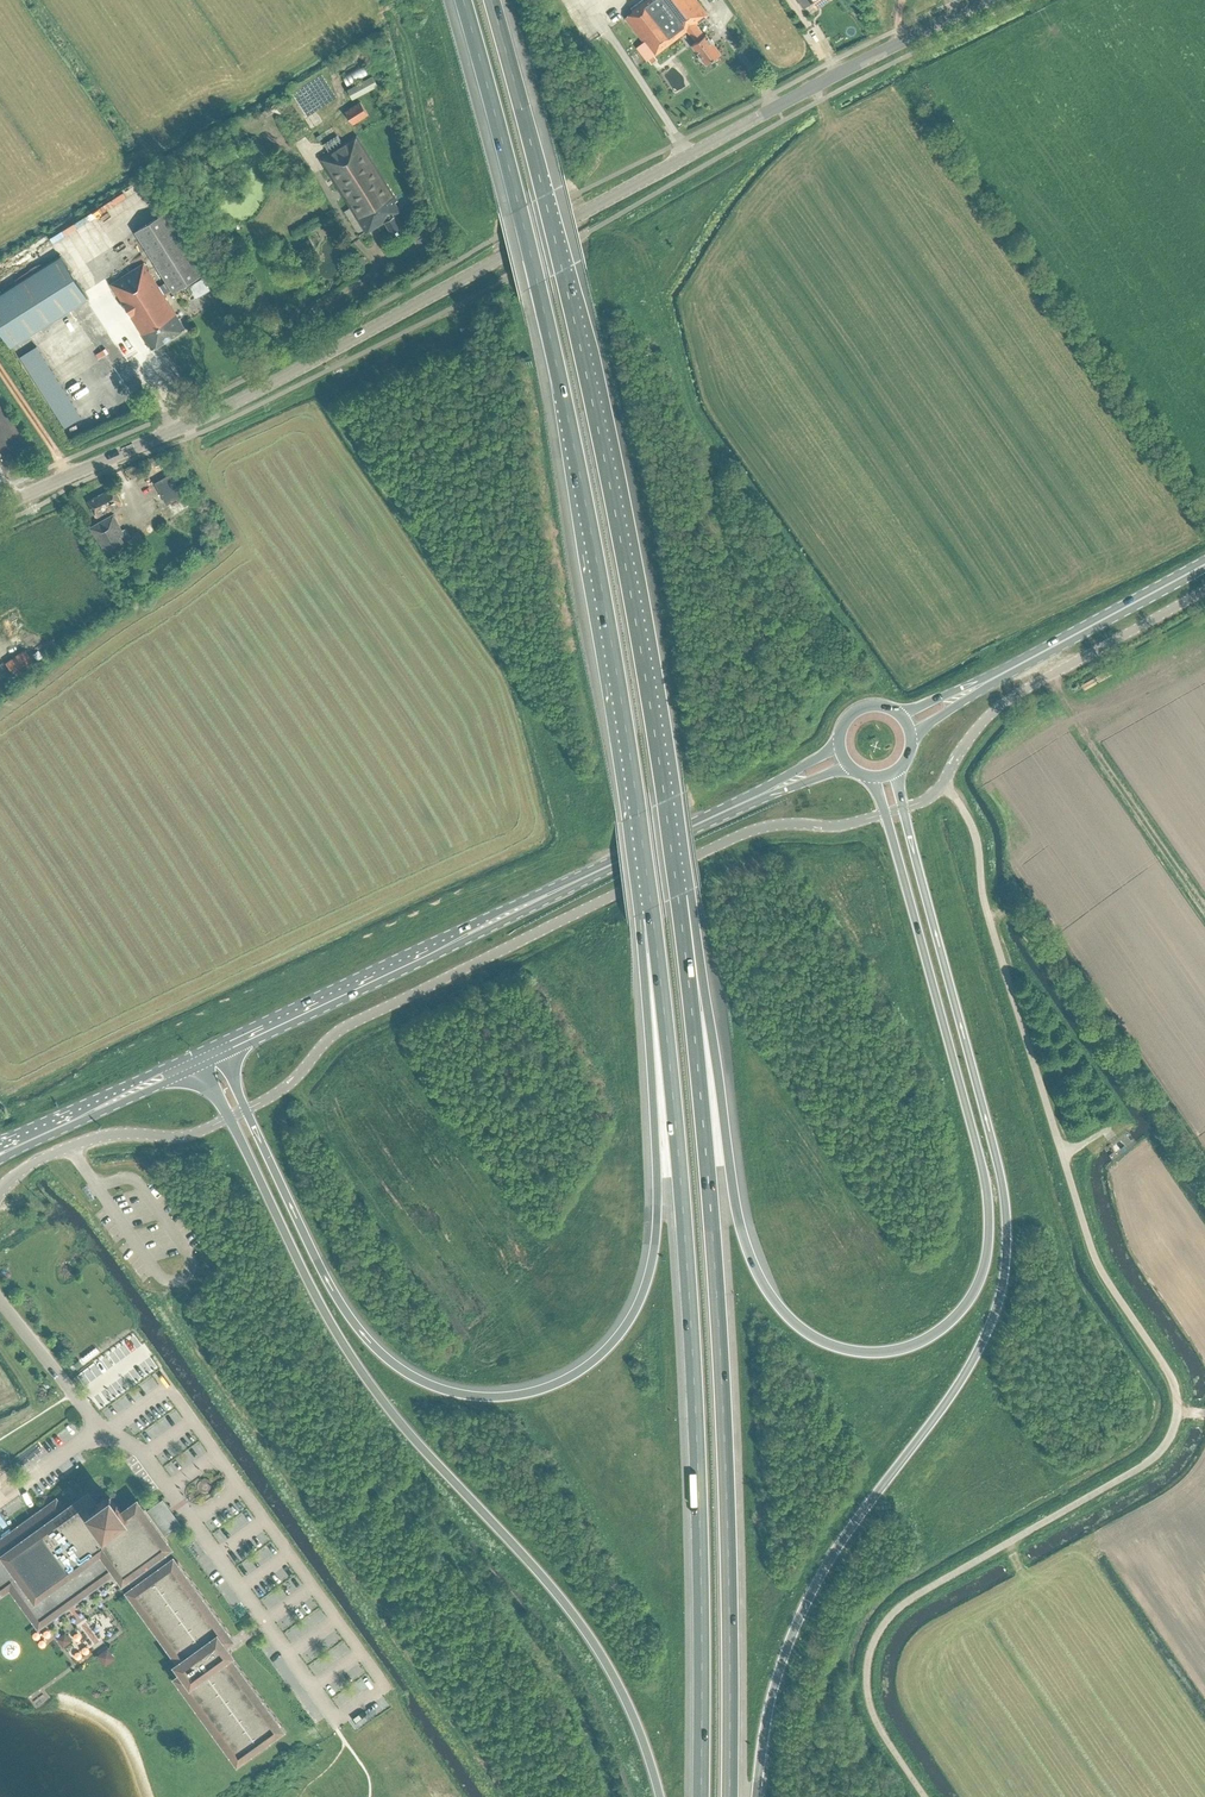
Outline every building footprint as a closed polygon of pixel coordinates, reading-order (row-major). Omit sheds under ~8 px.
[(630,7),(633,10),(624,17),(654,55),(687,29),(696,41),(691,44),(700,55),(699,56),(703,62),(704,61),(706,63),(720,52),(706,33),(704,34),(696,23),(708,14),(697,0),(640,0),(630,7)] [(805,9),(813,3),(815,6),(824,0),(799,0),(805,9)] [(681,59),(671,65),(681,84),(692,77),(681,59)] [(363,63),(342,75),(349,88),(370,76),(363,63)] [(348,88),(353,98),(378,85),(373,75),(370,76),(349,88),(348,88)] [(302,89),(312,106),(322,100),(312,84),(302,89)] [(284,97),(291,112),(303,107),(296,92),(284,97)] [(352,123),(368,113),(360,101),(344,111),(352,123)] [(392,233),(403,226),(395,213),(400,210),(392,198),(395,196),(356,134),(343,143),(337,134),(324,143),(329,151),(320,157),(350,206),(344,210),(358,232),(360,235),(366,232),(384,221),(392,233)] [(144,261),(111,283),(152,348),(185,328),(163,292),(171,288),(173,291),(203,272),(165,211),(135,230),(151,257),(167,282),(160,287),(144,261)] [(310,237),(299,243),(304,251),(315,246),(310,237)] [(53,259),(0,292),(0,329),(10,345),(87,298),(60,254),(53,259)] [(200,292),(210,284),(203,275),(193,283),(200,292)] [(111,341),(100,346),(103,353),(114,348),(111,341)] [(167,503),(186,491),(174,470),(155,482),(167,503)] [(97,517),(123,503),(114,486),(88,500),(97,517)] [(130,543),(114,513),(113,513),(89,526),(110,557),(130,543)] [(206,528),(200,535),(205,540),(212,533),(206,528)] [(5,661),(16,676),(34,663),(24,648),(5,661)] [(38,649),(32,653),(37,660),(43,656),(38,649)] [(5,676),(11,671),(3,661),(0,663),(0,670),(5,676)] [(165,1451),(170,1459),(182,1451),(176,1443),(165,1451)] [(79,1449),(65,1457),(71,1467),(85,1458),(79,1449)] [(166,1544),(163,1539),(167,1536),(145,1505),(141,1508),(136,1502),(124,1511),(117,1502),(115,1503),(110,1495),(105,1499),(104,1497),(95,1504),(88,1495),(63,1512),(56,1503),(0,1543),(0,1590),(11,1582),(39,1622),(106,1573),(105,1571),(114,1564),(123,1576),(126,1574),(133,1584),(130,1586),(134,1591),(132,1593),(179,1658),(176,1660),(183,1669),(175,1675),(237,1759),(283,1726),(229,1652),(232,1650),(225,1641),(232,1635),(178,1560),(175,1562),(171,1556),(168,1559),(161,1548),(166,1544)]
